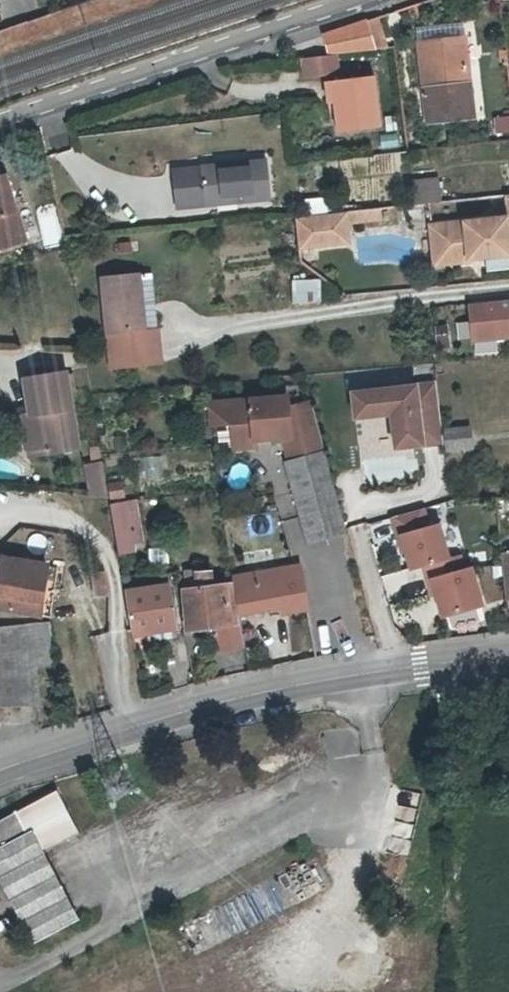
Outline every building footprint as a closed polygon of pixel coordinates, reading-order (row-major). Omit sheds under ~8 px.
[(386,19),(376,21),(381,49),(391,48),(386,19)] [(381,49),(376,21),(334,36),(336,54),(381,49)] [(424,46),(470,41),(470,37),(423,41),(424,46)] [(474,83),(470,41),(424,46),(428,87),(429,98),(476,93),(474,83)] [(311,79),(342,75),(340,55),(336,56),(308,59),(311,79)] [(339,107),(382,103),(379,77),(331,82),(333,104),(339,103),(339,107)] [(429,98),(432,121),(478,116),(476,93),(429,98)] [(385,129),(382,103),(339,107),(342,133),(385,129)] [(492,115),(492,133),(508,133),(508,115),(492,115)] [(265,169),(264,160),(173,168),(174,179),(265,169)] [(174,179),(176,207),(268,198),(265,169),(174,179)] [(7,247),(27,242),(19,217),(7,174),(0,176),(0,249),(7,247)] [(442,182),(416,184),(418,204),(443,202),(442,182)] [(506,195),(508,217),(429,225),(432,257),(449,255),(456,263),(468,261),(468,259),(508,255),(507,245),(508,245),(508,195),(506,195)] [(380,208),(296,216),(298,246),(348,242),(347,223),(381,219),(380,208)] [(27,229),(33,248),(47,244),(41,225),(27,229)] [(449,255),(432,257),(433,265),(456,263),(449,255)] [(144,331),(158,330),(152,275),(102,279),(109,342),(145,338),(144,331)] [(290,304),(319,302),(317,278),(289,280),(290,304)] [(468,305),(471,342),(508,339),(508,301),(468,305)] [(161,364),(158,336),(145,338),(148,365),(161,364)] [(148,365),(145,338),(109,342),(111,369),(148,365)] [(27,380),(33,416),(40,454),(80,447),(71,395),(68,379),(67,373),(27,380)] [(77,377),(68,379),(71,395),(80,394),(77,377)] [(392,416),(394,451),(442,447),(437,387),(354,393),(356,419),(392,416)] [(284,433),(286,460),(324,449),(311,401),(289,403),(288,391),(211,396),(212,417),(228,416),(233,421),(235,442),(256,441),(255,429),(263,428),(263,435),(284,433)] [(33,455),(40,454),(33,416),(26,417),(33,455)] [(208,444),(226,443),(225,427),(207,428),(208,444)] [(469,427),(443,429),(445,452),(471,450),(469,427)] [(324,449),(286,460),(308,543),(348,533),(324,449)] [(105,462),(88,465),(94,497),(111,499),(105,462)] [(137,501),(112,505),(115,520),(139,515),(137,501)] [(426,569),(450,562),(441,529),(430,531),(425,511),(394,520),(400,540),(404,539),(414,572),(426,569)] [(131,529),(142,528),(140,517),(115,521),(117,532),(120,552),(135,549),(134,542),(131,529)] [(143,541),(142,528),(131,529),(134,542),(143,541)] [(0,597),(0,614),(42,618),(50,564),(7,558),(0,597)] [(450,562),(426,569),(431,585),(434,584),(445,620),(483,609),(472,572),(465,574),(461,559),(450,562)] [(311,609),(301,562),(235,573),(236,582),(242,614),(281,609),(283,615),(311,609)] [(200,570),(186,571),(188,588),(202,586),(200,570)] [(243,622),(242,614),(236,582),(217,584),(214,570),(200,570),(202,586),(188,588),(193,628),(219,625),(223,649),(247,646),(243,622)] [(143,587),(126,588),(128,601),(133,628),(134,635),(181,630),(174,585),(158,587),(143,587)] [(0,629),(0,729),(45,724),(41,684),(58,682),(52,620),(0,629)] [(0,818),(0,883),(33,945),(81,919),(41,844),(76,825),(57,788),(0,818)]
